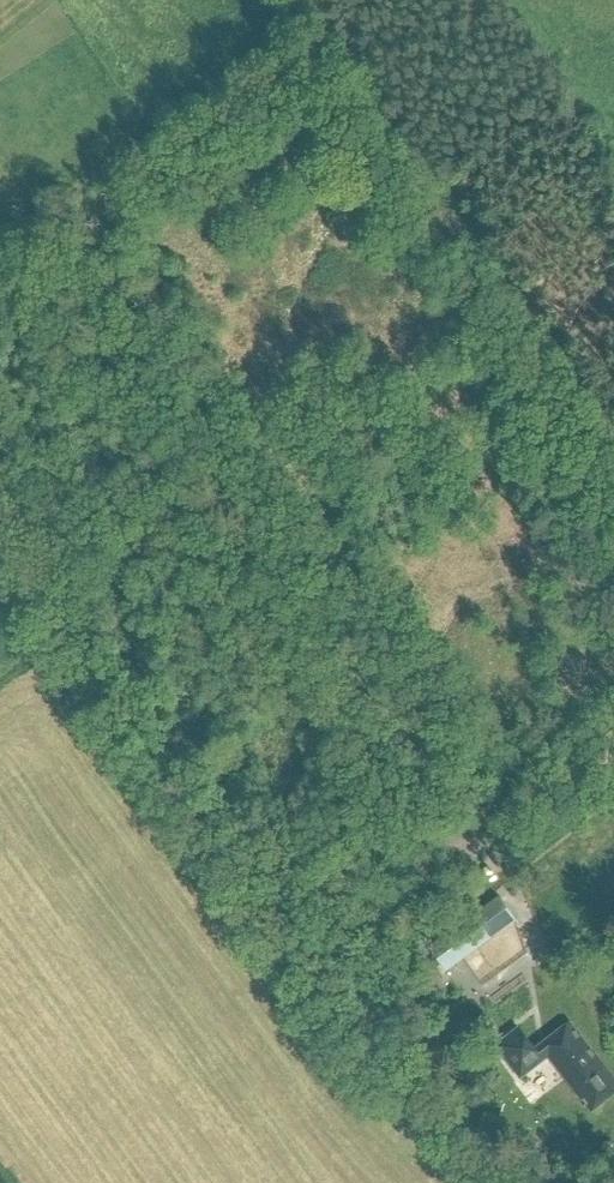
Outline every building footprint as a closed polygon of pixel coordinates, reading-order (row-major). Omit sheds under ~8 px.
[(467,950),(514,916),(500,897),(453,930),(467,950)] [(613,1061),(613,1045),(591,1021),(579,1033),(609,1065),(613,1061)] [(613,1092),(613,1079),(570,1022),(536,1049),(520,1028),(497,1045),(521,1076),(549,1054),(592,1109),(613,1092)]
